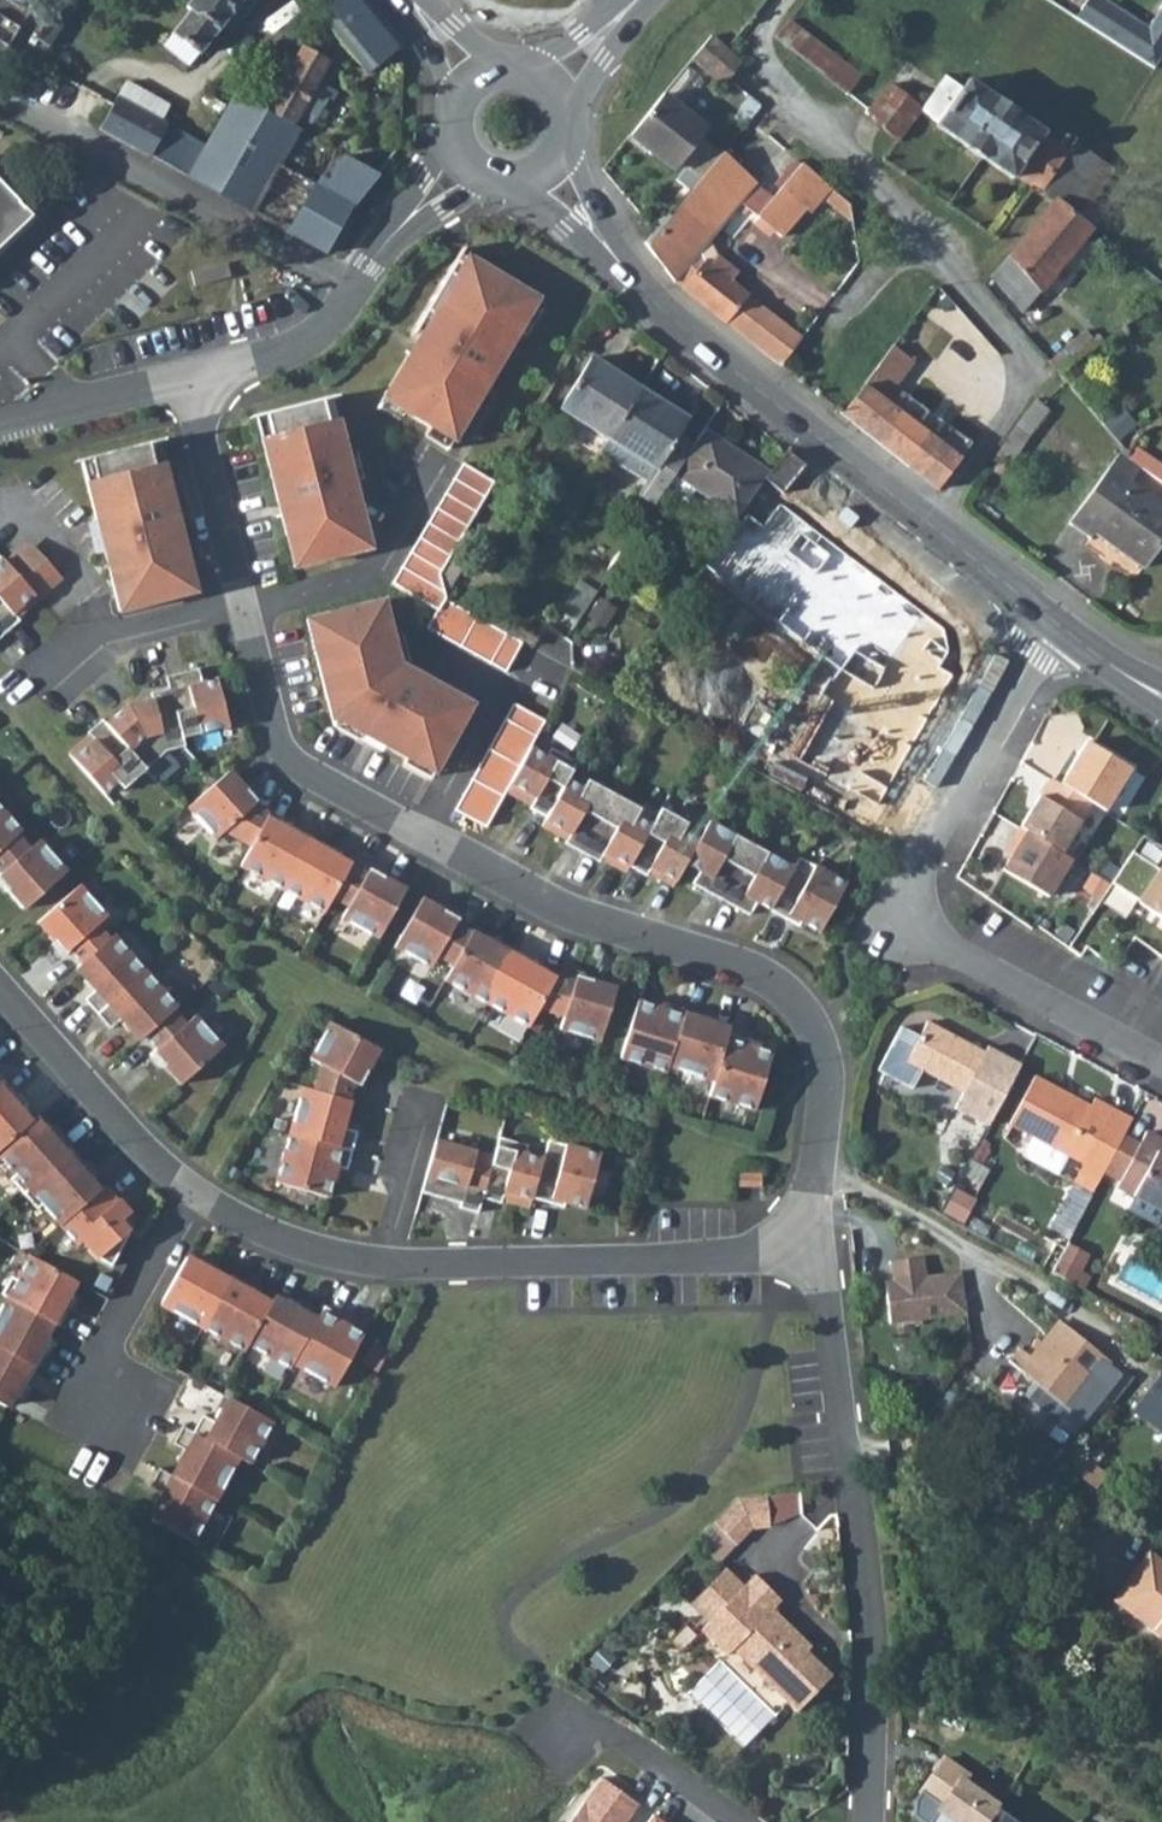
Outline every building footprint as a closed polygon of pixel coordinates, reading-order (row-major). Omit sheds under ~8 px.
[(163,37),(188,60),(222,20),(232,27),(254,1),(253,0),(187,0),(191,3),(163,37)] [(366,0),(336,0),(318,16),(365,73),(402,43),(366,0)] [(1159,66),(1161,61),(1161,5),(1151,23),(1113,0),(1088,0),(1077,17),(1159,66)] [(794,21),(781,39),(849,94),(862,76),(794,21)] [(188,167),(187,171),(249,207),(276,160),(296,124),(292,120),(327,57),(303,43),(266,105),(217,76),(214,80),(217,83),(187,136),(185,166),(188,167)] [(716,44),(696,65),(725,92),(744,72),(716,44)] [(687,66),(669,88),(684,100),(702,78),(687,66)] [(126,74),(99,121),(148,149),(176,102),(126,74)] [(946,74),(923,107),(987,153),(988,154),(1003,134),(984,120),(998,99),(1008,83),(1004,80),(993,96),(969,80),(964,87),(946,74)] [(306,116),(319,122),(334,88),(320,82),(306,116)] [(891,85),(870,112),(886,124),(883,128),(899,140),(923,107),(891,85)] [(664,97),(625,136),(665,173),(702,135),(672,105),(664,97)] [(1003,134),(988,154),(1031,184),(1038,187),(1057,201),(1070,210),(1071,209),(1103,160),(1067,135),(1061,143),(998,99),(984,120),(1003,134)] [(296,124),(276,160),(350,203),(351,201),(377,170),(296,124)] [(723,153),(675,212),(711,243),(743,204),(759,184),(723,153)] [(276,160),(249,207),(324,250),(350,203),(276,160)] [(804,165),(787,185),(857,246),(851,205),(804,165)] [(0,184),(0,247),(31,217),(0,184)] [(1057,201),(992,277),(1025,313),(1043,292),(1096,227),(1071,209),(1070,210),(1057,201)] [(656,235),(646,247),(672,280),(676,285),(705,250),(718,255),(752,213),(743,204),(711,243),(675,212),(656,235)] [(458,254),(447,273),(455,277),(465,259),(458,254)] [(429,427),(452,440),(517,330),(531,306),(534,302),(502,283),(504,280),(466,258),(465,259),(455,277),(447,273),(424,311),(431,315),(420,333),(382,399),(404,412),(429,427)] [(705,263),(682,290),(781,367),(803,339),(734,284),(740,275),(725,263),(705,263)] [(531,306),(517,330),(525,335),(540,311),(531,306)] [(431,315),(424,311),(413,329),(420,333),(431,315)] [(865,386),(841,413),(868,434),(940,490),(961,458),(889,404),(919,365),(898,349),(865,386)] [(561,412),(609,442),(641,387),(594,358),(561,412)] [(641,387),(609,442),(655,471),(641,497),(656,505),(673,478),(695,444),(678,433),(687,417),(641,387)] [(336,420),(331,398),(321,400),(327,422),(336,420)] [(382,399),(377,407),(398,420),(404,412),(382,399)] [(294,534),(302,566),(361,551),(353,519),(361,517),(351,480),(345,456),(336,420),(327,422),(321,400),(264,414),(270,437),(261,439),(285,536),(294,534)] [(264,414),(255,417),(261,439),(270,437),(264,414)] [(429,427),(425,436),(447,449),(452,440),(429,427)] [(695,444),(673,478),(740,518),(741,516),(766,479),(772,471),(705,429),(695,444)] [(156,441),(147,444),(152,466),(162,464),(156,441)] [(128,608),(186,594),(178,566),(187,564),(162,464),(152,466),(147,444),(90,458),(95,481),(86,483),(111,583),(121,581),(128,608)] [(1128,457),(1143,467),(1161,480),(1161,463),(1136,444),(1132,451),(1128,457)] [(772,471),(766,479),(788,493),(798,479),(806,465),(786,450),(772,471)] [(1120,451),(1070,523),(1092,538),(1097,532),(1145,565),(1161,541),(1161,503),(1132,483),(1143,467),(1128,457),(1120,451)] [(345,456),(351,480),(361,478),(355,453),(345,456)] [(90,458),(80,460),(86,483),(95,481),(90,458)] [(447,552),(492,481),(461,463),(391,584),(436,610),(437,611),(449,600),(434,572),(447,552)] [(766,479),(741,516),(762,529),(788,493),(766,479)] [(285,536),(293,568),(302,566),(294,534),(285,536)] [(19,621),(16,618),(60,579),(34,549),(21,560),(16,554),(5,563),(2,560),(0,562),(0,638),(19,621)] [(447,552),(434,572),(449,600),(451,602),(472,567),(447,552)] [(187,564),(178,566),(186,594),(194,592),(187,564)] [(128,608),(121,581),(111,583),(118,610),(128,608)] [(822,582),(780,636),(816,666),(830,647),(873,680),(902,644),(822,582)] [(426,628),(505,673),(523,641),(498,627),(451,602),(449,600),(437,611),(436,610),(426,628)] [(391,638),(382,602),(315,619),(324,655),(316,657),(331,716),(362,734),(365,729),(386,741),(384,746),(408,759),(411,754),(436,767),(467,710),(451,701),(454,695),(453,695),(405,668),(398,664),(391,638)] [(324,655),(315,619),(306,621),(316,657),(324,655)] [(401,635),(391,638),(398,664),(405,668),(408,663),(401,635)] [(182,738),(227,727),(216,680),(201,684),(197,670),(165,678),(168,690),(150,694),(153,705),(133,710),(132,705),(126,707),(105,725),(101,721),(86,733),(89,736),(68,755),(103,795),(116,783),(122,790),(165,751),(184,747),(182,738)] [(451,701),(467,710),(472,701),(455,692),(453,695),(454,695),(451,701)] [(454,811),(485,828),(505,791),(530,748),(544,721),(513,704),(454,811)] [(362,734),(331,716),(333,726),(359,740),(362,734)] [(801,921),(819,932),(846,884),(798,858),(793,867),(709,821),(698,840),(682,831),(687,823),(660,809),(651,826),(635,817),(639,809),(587,781),(582,788),(567,780),(576,763),(550,748),(545,756),(530,748),(505,791),(530,805),(529,808),(545,818),(541,826),(566,840),(564,843),(598,862),(600,858),(625,872),(628,867),(645,876),(647,872),(673,886),(685,863),(699,871),(692,884),(749,915),(756,902),(770,910),(769,911),(798,926),(801,921)] [(436,767),(411,754),(408,759),(405,764),(430,778),(436,767)] [(215,783),(187,808),(215,839),(224,831),(250,846),(265,819),(268,814),(252,806),(255,800),(228,771),(215,783)] [(1055,777),(1024,826),(1065,851),(1096,803),(1055,777)] [(21,832),(0,809),(0,851),(16,836),(21,832)] [(250,846),(239,866),(281,889),(310,837),(289,826),(286,831),(265,819),(250,846)] [(1020,847),(1007,867),(1051,895),(1075,858),(1065,851),(1024,826),(1013,842),(1020,847)] [(0,851),(0,872),(1,873),(0,875),(0,881),(25,909),(66,872),(38,841),(28,850),(16,836),(0,851)] [(328,854),(331,849),(310,837),(281,889),(323,913),(332,897),(349,865),(328,854)] [(365,874),(349,865),(332,897),(348,906),(341,918),(378,938),(405,890),(368,869),(365,874)] [(1142,904),(1161,916),(1161,871),(1142,904)] [(106,917),(78,886),(37,922),(65,954),(69,949),(81,963),(108,939),(96,926),(106,917)] [(457,919),(421,898),(394,947),(431,967),(437,956),(453,965),(470,933),(455,924),(457,919)] [(453,965),(444,980),(486,1003),(515,951),(494,940),(491,945),(470,933),(453,965)] [(83,1000),(96,1014),(144,971),(112,936),(108,939),(81,963),(77,967),(96,988),(83,1000)] [(515,951),(486,1003),(528,1027),(539,1008),(555,979),(533,968),(536,963),(515,951)] [(172,1011),(176,1007),(144,971),(96,1014),(109,1029),(121,1017),(141,1039),(145,1035),(172,1011)] [(559,1029),(599,1041),(616,988),(575,976),(573,982),(556,976),(555,979),(539,1008),(563,1016),(559,1029)] [(667,1067),(684,1010),(661,1003),(660,1008),(637,1001),(619,1058),(665,1072),(667,1067)] [(707,1017),(684,1010),(667,1067),(713,1081),(727,1033),(729,1029),(706,1022),(707,1017)] [(180,1084),(222,1047),(194,1016),(184,1025),(172,1011),(145,1035),(157,1049),(153,1053),(180,1084)] [(937,1072),(967,1088),(958,1105),(992,1123),(1025,1061),(992,1043),(989,1048),(963,1034),(930,1015),(923,1029),(921,1030),(920,1029),(918,1028),(915,1028),(911,1030),(908,1034),(899,1051),(907,1055),(937,1072)] [(347,1031),(330,1022),(310,1059),(320,1065),(313,1091),(348,1100),(353,1083),(359,1086),(379,1049),(347,1031)] [(750,1040),(727,1033),(713,1081),(708,1096),(754,1110),(772,1053),(749,1046),(750,1040)] [(937,1072),(907,1055),(899,1070),(901,1076),(923,1088),(929,1087),(937,1072)] [(1014,1121),(1106,1171),(1108,1169),(1126,1135),(1137,1114),(1099,1093),(1093,1103),(1041,1074),(1014,1121)] [(29,1123),(19,1112),(25,1107),(3,1083),(0,1085),(0,1150),(29,1123)] [(313,1091),(302,1088),(289,1134),(351,1151),(356,1133),(340,1128),(348,1100),(313,1091)] [(22,1194),(71,1151),(49,1126),(44,1130),(34,1119),(29,1123),(0,1150),(0,1160),(14,1175),(9,1179),(22,1194)] [(1119,1185),(1137,1195),(1161,1208),(1161,1138),(1149,1131),(1141,1144),(1123,1177),(1119,1185)] [(351,1151),(289,1134),(276,1183),(327,1197),(335,1166),(346,1169),(351,1151)] [(1126,1135),(1108,1169),(1123,1177),(1141,1144),(1126,1135)] [(493,1158),(435,1141),(421,1192),(460,1204),(459,1208),(477,1213),(481,1198),(500,1203),(501,1199),(529,1207),(531,1199),(563,1207),(564,1202),(584,1207),(599,1155),(547,1140),(542,1159),(524,1155),(527,1146),(498,1138),(493,1158)] [(22,1194),(36,1209),(40,1205),(59,1226),(98,1192),(88,1180),(93,1175),(71,1151),(22,1194)] [(761,1187),(761,1174),(739,1174),(739,1187),(761,1187)] [(59,1226),(77,1245),(82,1241),(97,1259),(110,1265),(128,1233),(118,1223),(128,1214),(103,1187),(98,1192),(59,1226)] [(1133,1202),(1136,1211),(1158,1223),(1161,1216),(1161,1208),(1137,1195),(1133,1202)] [(1069,1241),(1053,1269),(1073,1280),(1080,1268),(1089,1253),(1069,1241)] [(75,1281),(30,1256),(16,1281),(10,1277),(1,1295),(6,1298),(52,1323),(58,1327),(74,1298),(68,1294),(75,1281)] [(883,1281),(888,1323),(966,1315),(962,1271),(928,1274),(925,1256),(889,1260),(890,1280),(883,1281)] [(185,1258),(159,1305),(201,1328),(230,1276),(209,1264),(206,1269),(185,1258)] [(1080,1268),(1073,1280),(1085,1286),(1091,1275),(1080,1268)] [(230,1276),(201,1328),(243,1351),(247,1345),(269,1304),(248,1293),(251,1288),(230,1276)] [(35,1369),(51,1340),(44,1337),(52,1323),(6,1298),(0,1309),(0,1349),(35,1369)] [(247,1345),(289,1368),(291,1364),(317,1316),(297,1305),(294,1310),(273,1298),(269,1304),(247,1345)] [(341,1323),(344,1318),(323,1306),(317,1316),(291,1364),(333,1387),(362,1334),(341,1323)] [(1078,1434),(1127,1372),(1063,1321),(1047,1341),(1041,1336),(1032,1348),(1026,1343),(1013,1359),(1039,1380),(1028,1394),(1078,1434)] [(5,1408),(13,1394),(19,1398),(35,1369),(0,1349),(0,1405),(5,1408)] [(1130,1409),(1161,1434),(1161,1378),(1157,1374),(1130,1409)] [(272,1422),(230,1398),(216,1424),(201,1415),(192,1432),(238,1458),(248,1464),(272,1422)] [(192,1432),(181,1426),(172,1444),(187,1451),(173,1477),(215,1500),(238,1458),(192,1432)] [(1087,1457),(1077,1471),(1099,1488),(1111,1473),(1087,1457)] [(158,1469),(149,1486),(163,1494),(149,1519),(191,1542),(215,1500),(173,1477),(158,1469)] [(736,1496),(712,1521),(735,1545),(753,1528),(771,1526),(767,1492),(736,1496)] [(1133,1613),(1161,1635),(1161,1555),(1151,1547),(1137,1566),(1157,1580),(1133,1613)] [(1137,1566),(1113,1599),(1133,1613),(1157,1580),(1137,1566)] [(782,1598),(756,1573),(744,1585),(725,1568),(689,1605),(707,1623),(701,1629),(727,1654),(735,1646),(772,1682),(770,1684),(796,1710),(833,1674),(808,1649),(812,1645),(773,1607),(782,1598)] [(998,1807),(1000,1805),(965,1781),(969,1774),(945,1757),(921,1790),(941,1805),(929,1821),(987,1821),(998,1807)] [(640,1803),(603,1775),(569,1821),(626,1821),(640,1803)] [(987,1821),(1019,1821),(998,1807),(987,1821)] [(655,1813),(651,1818),(656,1821),(667,1821),(655,1813)]
